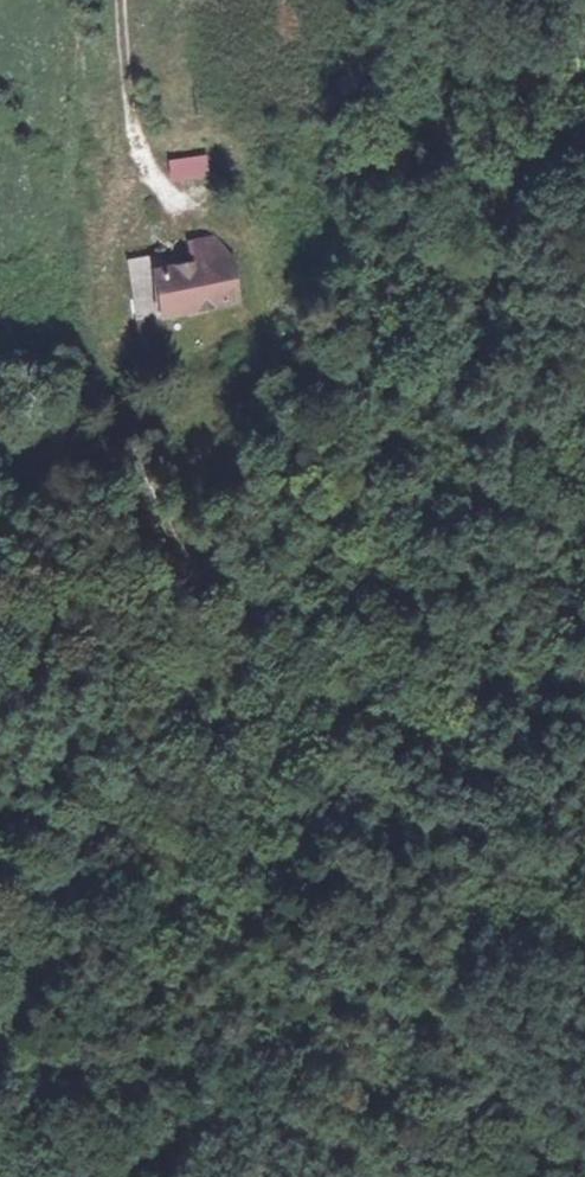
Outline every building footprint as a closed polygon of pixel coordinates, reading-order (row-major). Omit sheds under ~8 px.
[(207,155),(168,158),(169,181),(209,178),(207,155)] [(200,271),(256,266),(236,244),(208,248),(200,271)] [(260,307),(256,266),(200,271),(185,273),(184,254),(146,259),(154,318),(260,307)]
